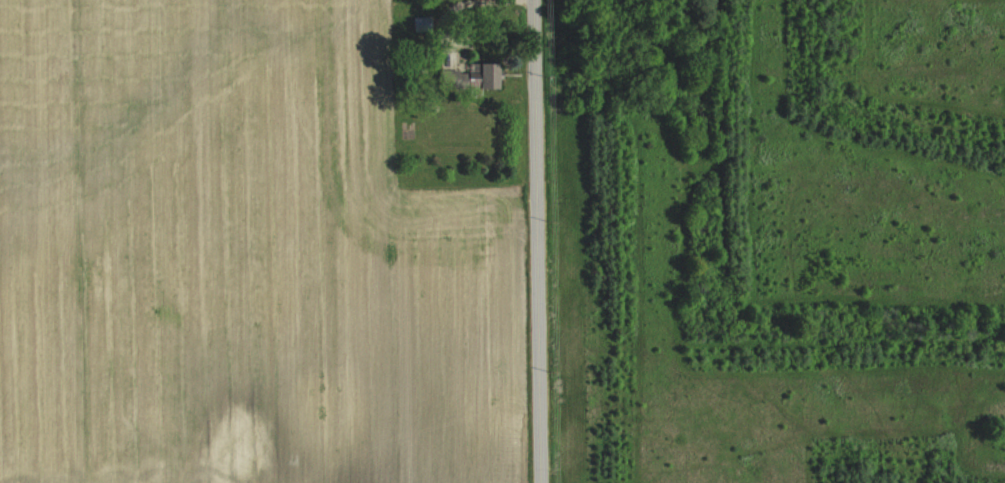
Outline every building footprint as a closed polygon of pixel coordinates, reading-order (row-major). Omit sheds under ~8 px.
[(432,17),(416,17),(416,32),(432,32),(432,17)] [(503,88),(503,63),(471,63),(471,88),(503,88)]
